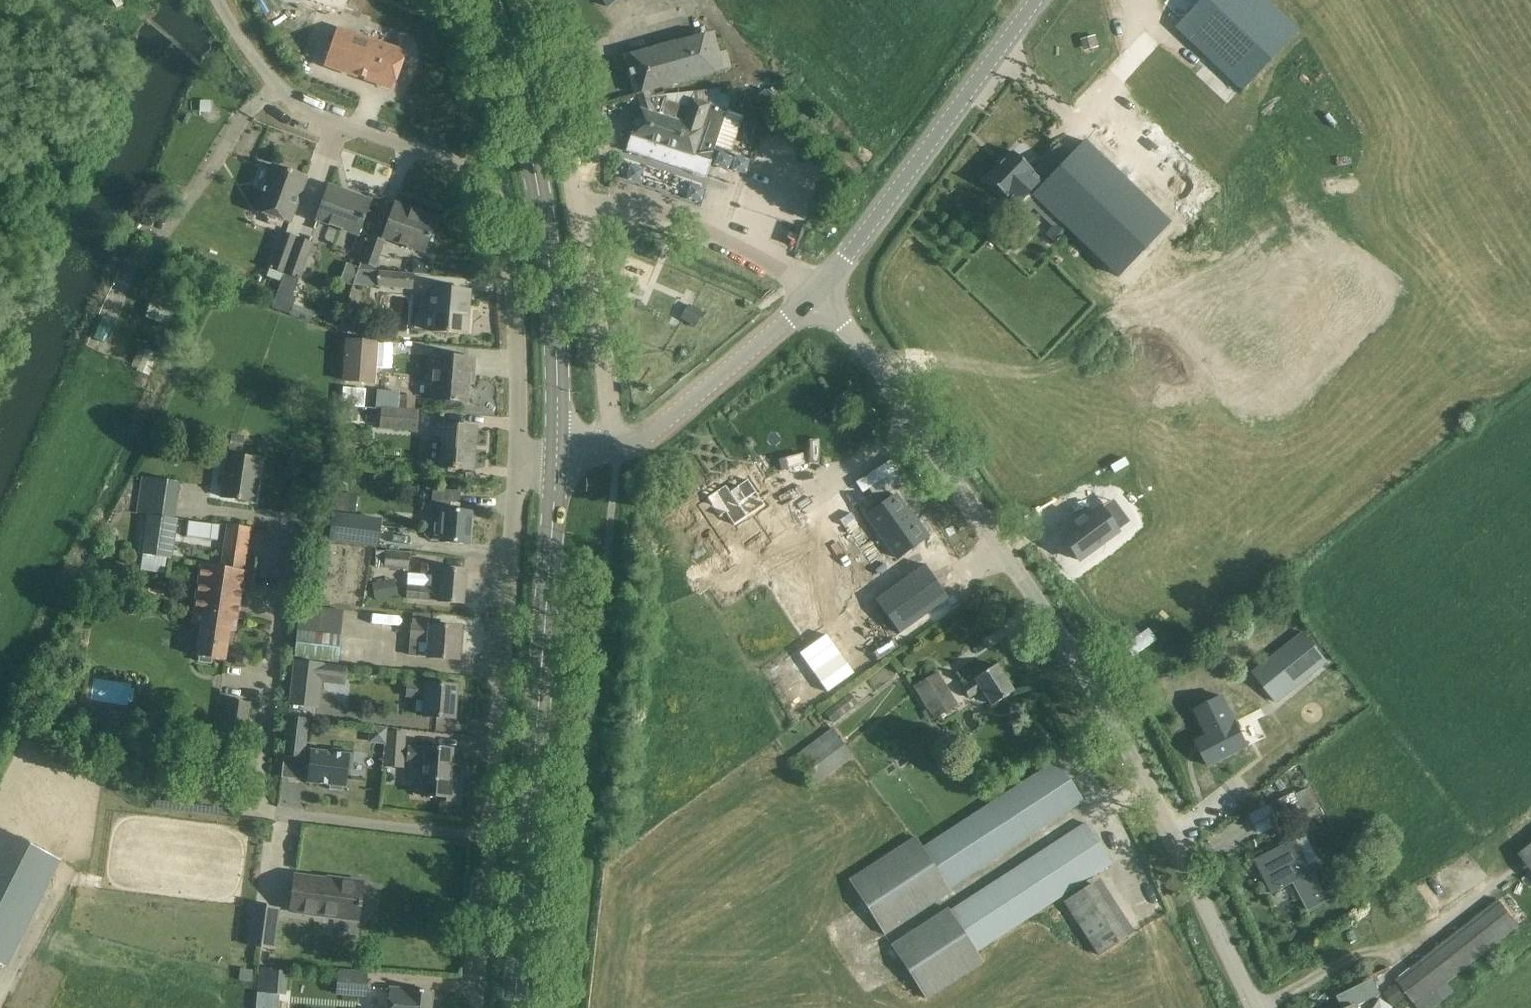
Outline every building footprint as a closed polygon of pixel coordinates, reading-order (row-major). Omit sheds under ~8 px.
[(1265,0),(1201,0),(1175,27),(1241,90),(1297,31),(1265,0)] [(405,53),(339,30),(327,65),(392,88),(405,53)] [(636,94),(637,94),(649,91),(731,68),(726,50),(713,54),(707,34),(625,57),(636,94)] [(1094,35),(1082,39),(1086,50),(1098,46),(1094,35)] [(632,135),(627,151),(705,176),(710,160),(715,147),(731,152),(743,116),(726,111),(732,95),(720,95),(720,89),(666,95),(665,95),(663,87),(649,91),(637,94),(641,110),(640,110),(632,135)] [(200,100),(200,112),(210,113),(211,101),(200,100)] [(753,122),(743,125),(747,135),(749,141),(779,131),(777,125),(774,114),(769,115),(766,105),(749,111),(753,122)] [(601,131),(598,132),(602,146),(602,148),(604,147),(615,144),(611,129),(601,131)] [(988,177),(986,178),(998,190),(1007,198),(1019,210),(1034,195),(1071,231),(1119,277),(1170,223),(1113,168),(1084,140),(1083,142),(1071,155),(1044,183),(1012,152),(988,177)] [(306,178),(272,166),(256,211),(290,223),(306,178)] [(370,201),(329,186),(317,220),(358,235),(370,201)] [(437,218),(395,203),(383,237),(425,252),(437,218)] [(269,269),(267,275),(281,280),(272,307),(271,308),(272,308),(297,238),(282,233),(269,269)] [(272,308),(311,323),(311,322),(315,313),(292,305),(295,297),(293,296),(299,279),(313,244),(297,238),(272,308)] [(360,267),(359,269),(375,271),(384,243),(370,238),(360,267)] [(349,263),(342,281),(353,286),(359,269),(360,267),(349,263)] [(375,272),(375,271),(359,269),(353,286),(411,290),(412,275),(375,272)] [(144,319),(168,327),(185,279),(163,271),(144,319)] [(471,291),(431,287),(429,313),(433,313),(431,332),(467,335),(471,291)] [(377,340),(344,338),(341,381),(374,383),(377,340)] [(157,354),(145,350),(145,351),(137,370),(137,372),(149,376),(157,354)] [(455,358),(436,356),(432,400),(467,403),(469,375),(474,375),(475,359),(455,358)] [(416,399),(398,398),(399,391),(377,389),(375,407),(381,407),(415,410),(416,399)] [(381,407),(379,429),(417,432),(419,410),(415,410),(381,407)] [(477,427),(439,424),(438,439),(442,440),(439,468),(474,470),(477,427)] [(233,433),(231,448),(243,450),(245,435),(233,433)] [(261,460),(228,455),(221,497),(254,502),(261,460)] [(145,515),(177,520),(177,519),(173,518),(178,483),(143,477),(137,513),(145,515)] [(726,485),(706,498),(717,514),(719,517),(725,513),(808,636),(845,611),(846,611),(826,580),(834,575),(791,511),(763,530),(752,513),(765,505),(748,479),(730,491),(726,485)] [(461,491),(433,489),(431,509),(443,510),(440,542),(468,544),(471,512),(459,511),(461,491)] [(351,495),(328,492),(326,510),(349,513),(351,495)] [(866,516),(897,559),(926,538),(908,513),(895,495),(871,512),(868,515),(866,516)] [(1099,508),(1089,516),(1085,519),(1084,517),(1083,518),(1084,519),(1085,520),(1084,520),(1079,524),(1077,525),(1075,523),(1075,524),(1076,526),(1061,537),(1079,561),(1117,532),(1099,508)] [(177,520),(145,515),(140,554),(171,559),(177,520)] [(381,521),(331,515),(328,541),(377,547),(381,521)] [(188,521),(186,537),(218,540),(219,525),(188,521)] [(201,564),(194,609),(204,610),(204,615),(215,617),(215,615),(238,618),(239,612),(245,571),(244,571),(250,529),(250,528),(248,528),(228,525),(222,568),(201,564)] [(743,568),(730,549),(690,576),(702,595),(743,568)] [(409,554),(385,552),(384,566),(408,568),(409,554)] [(925,564),(875,600),(899,634),(949,598),(925,564)] [(466,571),(442,569),(440,589),(406,586),(405,598),(419,599),(439,601),(439,602),(463,604),(466,571)] [(385,582),(372,584),(375,600),(388,598),(385,582)] [(343,613),(299,606),(296,626),(296,627),(292,657),(336,663),(343,613)] [(194,609),(192,625),(202,626),(197,657),(201,657),(200,661),(212,663),(213,659),(225,661),(230,631),(236,632),(238,618),(215,615),(215,617),(204,615),(204,610),(194,609)] [(430,627),(412,625),(410,655),(428,656),(428,658),(458,660),(460,628),(430,626),(430,627)] [(1327,663),(1303,633),(1253,673),(1277,703),(1327,663)] [(827,692),(854,673),(826,634),(799,653),(827,692)] [(296,660),(291,704),(316,707),(317,707),(319,690),(320,681),(332,682),(344,684),(346,668),(322,665),(322,663),(316,663),(296,660)] [(1013,692),(995,665),(975,678),(976,679),(962,688),(969,698),(982,689),(993,705),(1013,692)] [(938,672),(914,687),(934,720),(958,705),(938,672)] [(426,685),(408,684),(407,696),(425,697),(424,716),(454,718),(456,686),(426,684),(426,685)] [(1248,747),(1223,697),(1195,711),(1212,745),(1201,750),(1209,766),(1227,758),(1248,747)] [(251,703),(226,699),(221,733),(245,737),(251,703)] [(833,707),(826,712),(833,722),(840,716),(833,707)] [(288,717),(283,756),(303,759),(308,719),(288,717)] [(101,718),(98,739),(122,743),(124,728),(119,727),(120,721),(101,718)] [(853,757),(832,728),(792,758),(813,787),(853,757)] [(387,730),(386,748),(404,749),(405,731),(387,730)] [(408,748),(407,761),(424,762),(422,796),(438,797),(438,801),(454,802),(455,781),(450,780),(452,749),(425,748),(425,749),(408,748)] [(310,751),(306,783),(330,785),(329,789),(341,791),(342,787),(346,787),(348,771),(352,771),(354,752),(333,749),(333,753),(310,751)] [(1084,801),(1057,760),(922,848),(915,837),(849,881),(884,935),(950,892),(948,888),(1084,801)] [(1295,792),(1270,804),(1281,826),(1316,809),(1307,790),(1296,795),(1295,792)] [(1112,863),(1086,823),(950,911),(948,908),(890,945),(925,998),(983,962),(976,952),(1112,863)] [(1274,852),(1256,861),(1273,894),(1293,883),(1308,912),(1328,902),(1313,873),(1296,841),(1274,852)] [(1520,855),(1530,869),(1530,847),(1520,855)] [(337,882),(295,877),(291,910),(357,919),(359,907),(360,907),(361,902),(359,902),(362,883),(337,880),(337,882)] [(1127,937),(1093,883),(1065,901),(1099,955),(1127,937)] [(1500,899),(1397,979),(1418,1007),(1435,1007),(1455,992),(1447,983),(1520,926),(1500,899)] [(278,908),(253,906),(249,945),(273,948),(278,908)] [(279,995),(287,995),(288,971),(257,969),(255,993),(257,993),(256,1007),(278,1007),(279,995)] [(367,975),(338,973),(336,994),(365,996),(367,975)] [(1397,983),(1388,990),(1398,1003),(1407,996),(1397,983)] [(1356,1007),(1367,1002),(1359,986),(1337,997),(1343,1007),(1356,1007)] [(432,992),(389,988),(388,1007),(431,1007),(432,992)]
